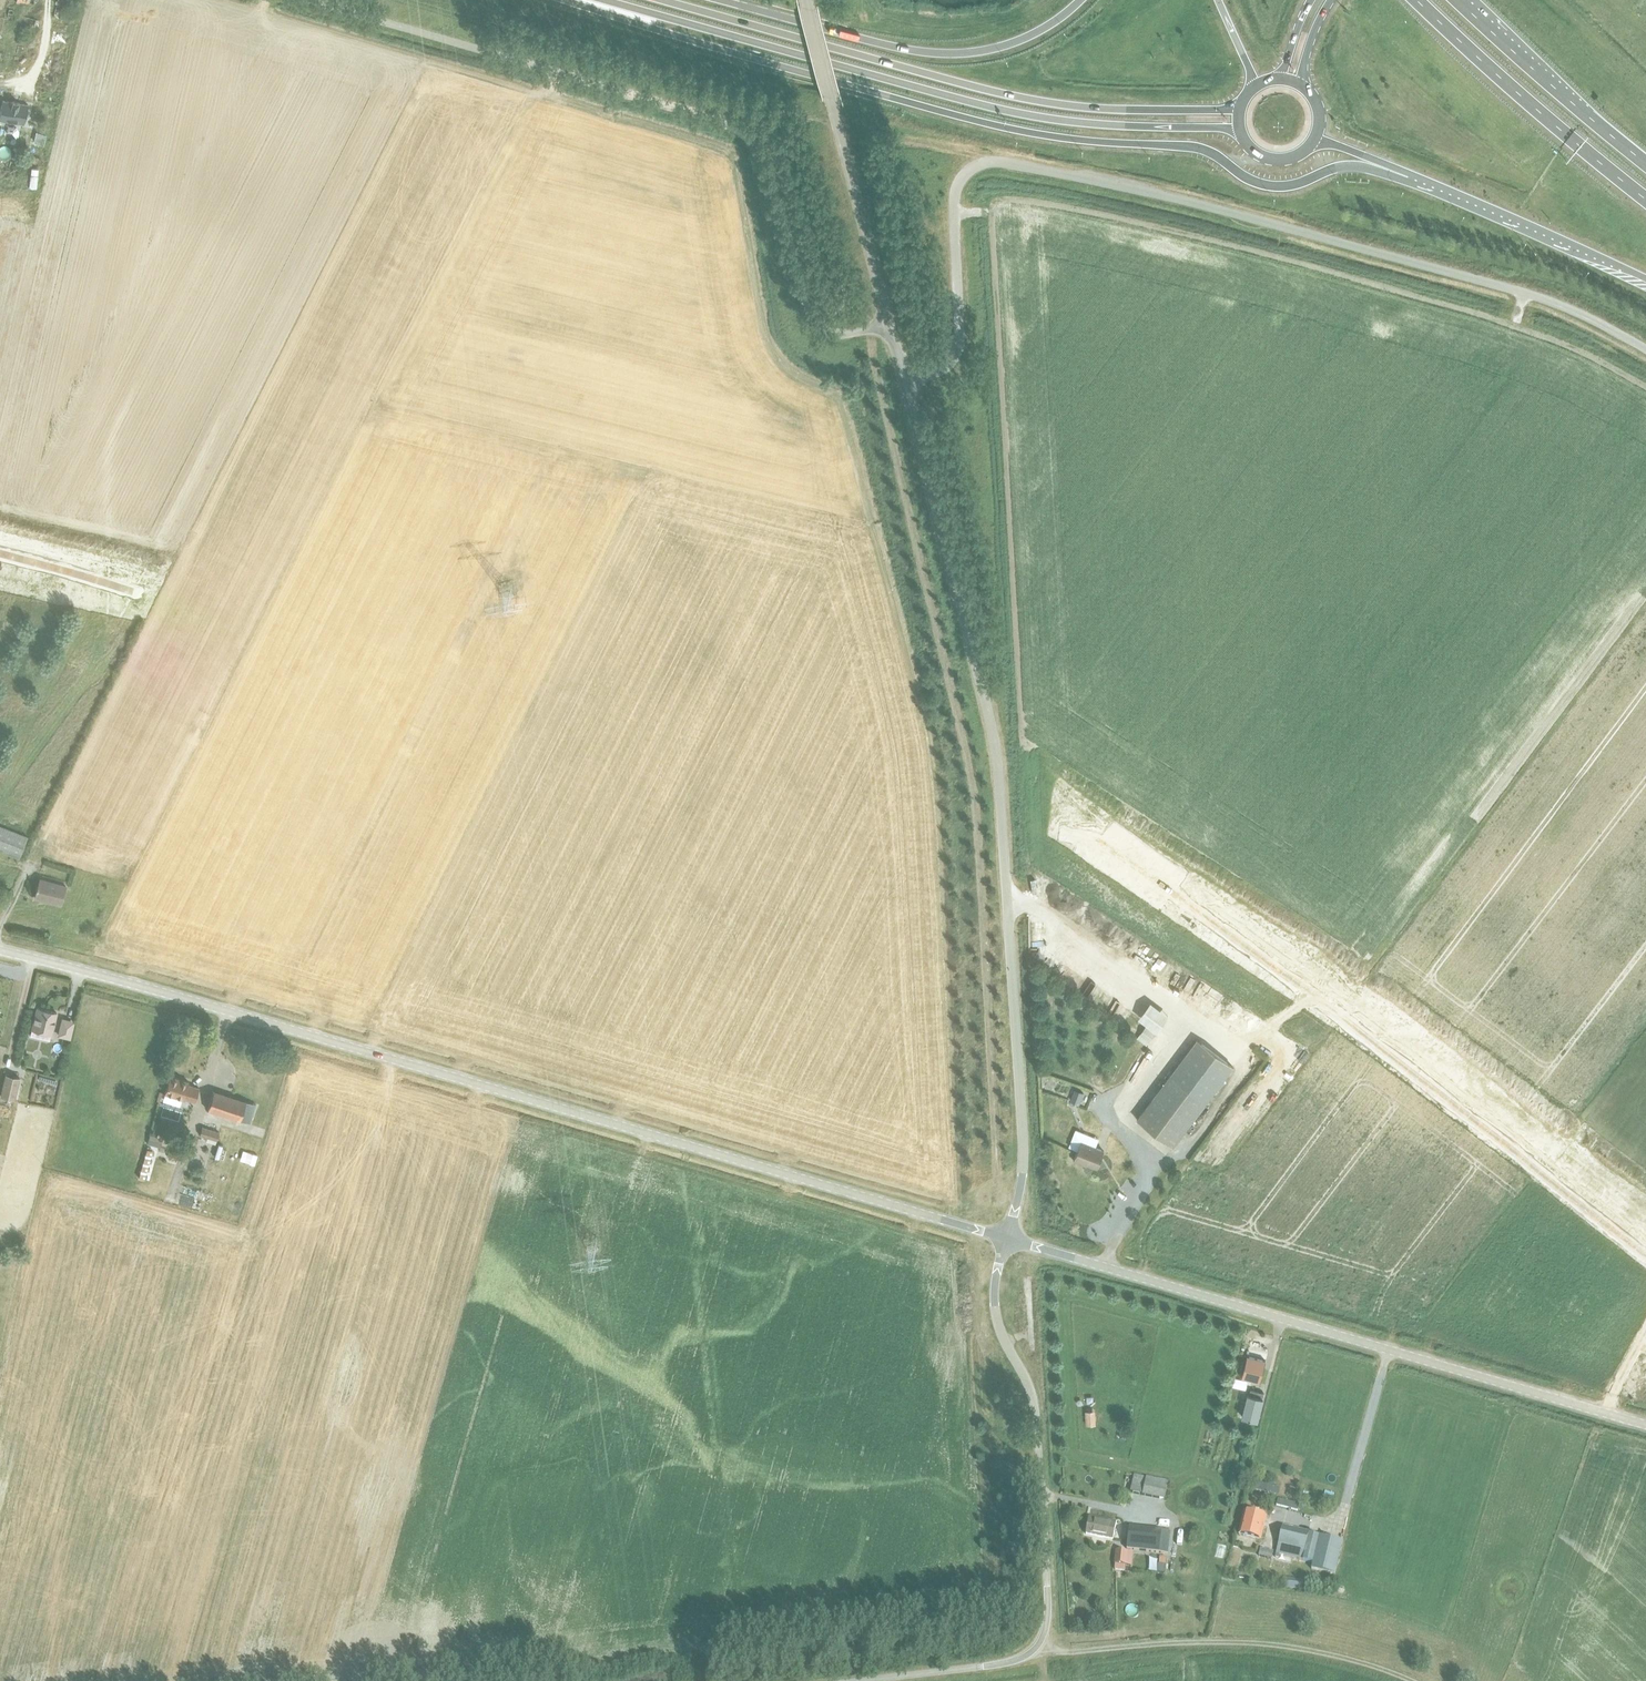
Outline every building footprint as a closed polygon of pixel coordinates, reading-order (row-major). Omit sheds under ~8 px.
[(24,125),(29,106),(19,104),(19,103),(12,101),(12,102),(3,100),(0,112),(0,120),(24,125)] [(19,857),(27,837),(0,826),(0,849),(19,857)] [(35,897),(61,904),(66,886),(40,878),(35,897)] [(1044,937),(1046,926),(1033,924),(1032,936),(1044,937)] [(49,1039),(50,1033),(52,1033),(57,1013),(37,1008),(30,1035),(49,1039)] [(1140,1033),(1150,1040),(1155,1033),(1145,1026),(1140,1033)] [(71,1032),(60,1029),(59,1035),(70,1037),(71,1032)] [(1198,1039),(1137,1119),(1173,1146),(1233,1066),(1198,1039)] [(56,1052),(68,1051),(66,1041),(55,1042),(56,1052)] [(1,1096),(14,1099),(19,1077),(6,1074),(1,1096)] [(164,1093),(183,1099),(183,1098),(195,1102),(199,1088),(188,1084),(189,1081),(170,1075),(164,1093)] [(1070,1100),(1080,1103),(1084,1092),(1074,1089),(1070,1100)] [(208,1110),(240,1120),(245,1101),(214,1090),(208,1110)] [(166,1100),(162,1116),(181,1120),(184,1104),(166,1100)] [(162,1133),(158,1125),(152,1127),(156,1136),(162,1133)] [(199,1135),(217,1140),(220,1132),(202,1127),(199,1135)] [(1074,1160),(1081,1163),(1082,1161),(1098,1167),(1104,1151),(1081,1141),(1074,1160)] [(147,1148),(138,1178),(144,1180),(153,1150),(147,1148)] [(203,1201),(202,1207),(215,1211),(216,1205),(203,1201)] [(226,1208),(224,1213),(235,1216),(236,1210),(226,1208)] [(1246,1355),(1241,1376),(1260,1381),(1266,1360),(1246,1355)] [(1257,1420),(1263,1398),(1248,1394),(1242,1416),(1257,1420)] [(1096,1424),(1095,1410),(1085,1411),(1086,1425),(1096,1424)] [(1130,1493),(1142,1495),(1165,1500),(1168,1482),(1134,1476),(1130,1493)] [(1256,1527),(1259,1515),(1244,1512),(1238,1535),(1260,1540),(1262,1529),(1256,1527)] [(1085,1535),(1113,1540),(1116,1522),(1089,1517),(1085,1535)] [(1283,1556),(1301,1561),(1308,1533),(1282,1526),(1275,1554),(1283,1556)] [(1126,1549),(1167,1554),(1169,1531),(1129,1527),(1126,1549)] [(1308,1533),(1301,1561),(1313,1563),(1311,1569),(1335,1574),(1343,1541),(1308,1533)] [(1242,1553),(1243,1547),(1235,1545),(1234,1551),(1242,1553)] [(1262,1546),(1261,1553),(1274,1556),(1276,1548),(1262,1546)] [(1115,1562),(1123,1563),(1124,1563),(1125,1552),(1116,1551),(1115,1562)] [(1275,1554),(1272,1570),(1280,1572),(1283,1556),(1275,1554)] [(1151,1570),(1159,1570),(1160,1557),(1152,1557),(1151,1570)] [(1285,1577),(1284,1588),(1302,1590),(1304,1580),(1285,1577)]
